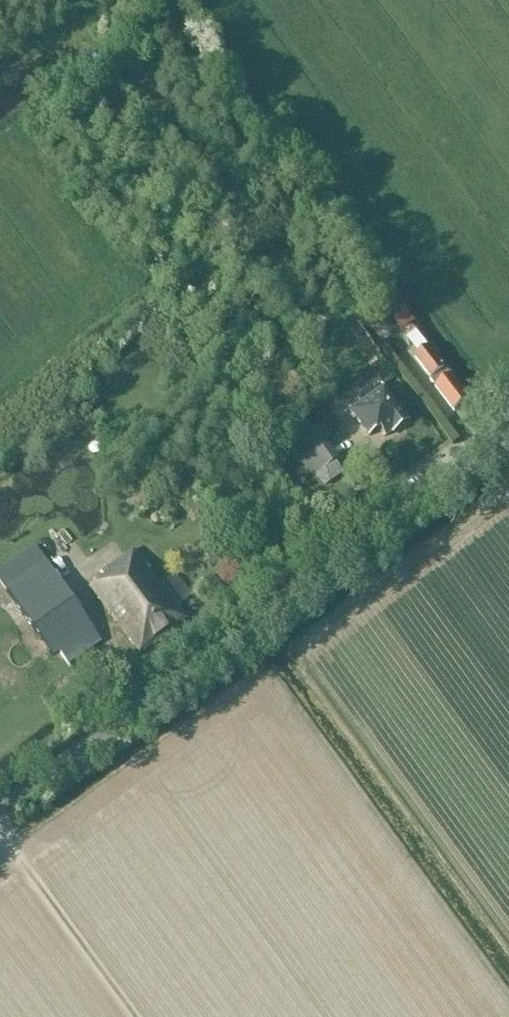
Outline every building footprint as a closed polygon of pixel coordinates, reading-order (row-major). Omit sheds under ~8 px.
[(83,19),(86,23),(91,20),(89,15),(83,19)] [(118,83),(124,93),(131,88),(124,79),(118,83)] [(407,312),(397,320),(405,332),(416,325),(407,312)] [(431,346),(415,359),(454,412),(472,400),(431,346)] [(391,432),(392,434),(408,422),(381,385),(380,385),(383,389),(351,411),(349,407),(348,408),(368,436),(378,429),(384,437),(391,432)] [(324,423),(294,444),(315,474),(334,461),(320,442),(331,433),(324,423)] [(0,570),(0,584),(52,657),(59,652),(68,665),(100,642),(35,546),(0,570)] [(174,575),(161,584),(132,550),(100,574),(102,577),(91,588),(140,654),(186,619),(178,608),(192,596),(174,575)]
